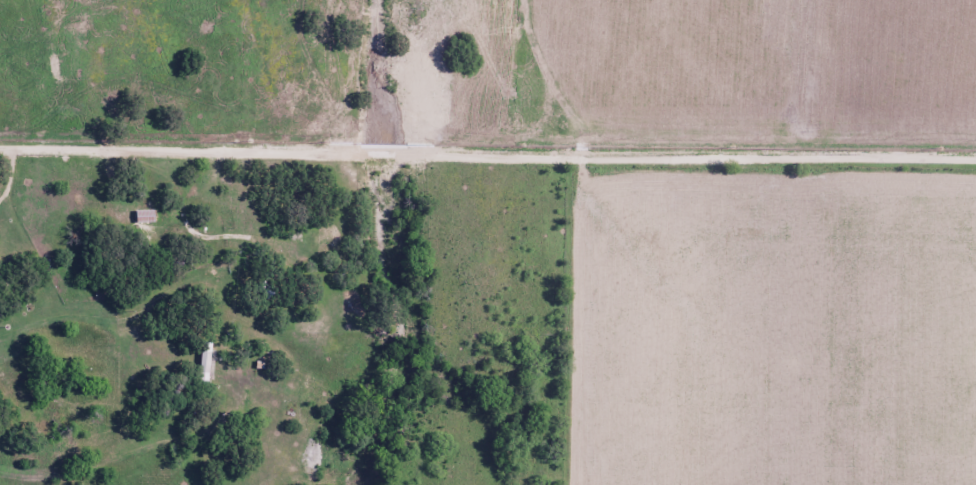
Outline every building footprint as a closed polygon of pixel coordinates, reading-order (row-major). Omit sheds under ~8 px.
[(153,209),(134,209),(134,221),(153,221),(153,209)] [(208,341),(198,341),(198,383),(208,383),(208,341)]
